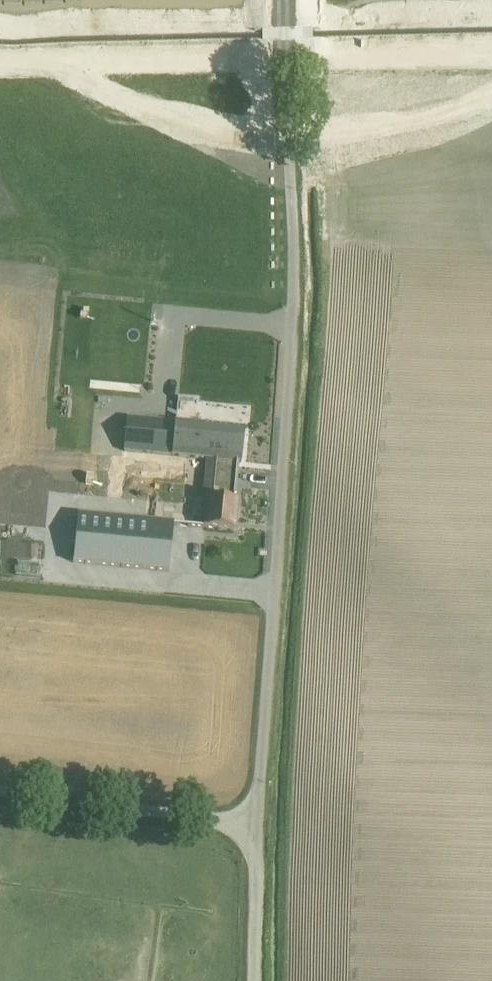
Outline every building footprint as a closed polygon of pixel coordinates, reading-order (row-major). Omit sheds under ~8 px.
[(244,429),(128,417),(125,449),(210,458),(208,484),(205,528),(234,531),(237,501),(235,501),(239,461),(241,461),(244,429)] [(74,564),(169,573),(173,525),(77,516),(74,564)]
